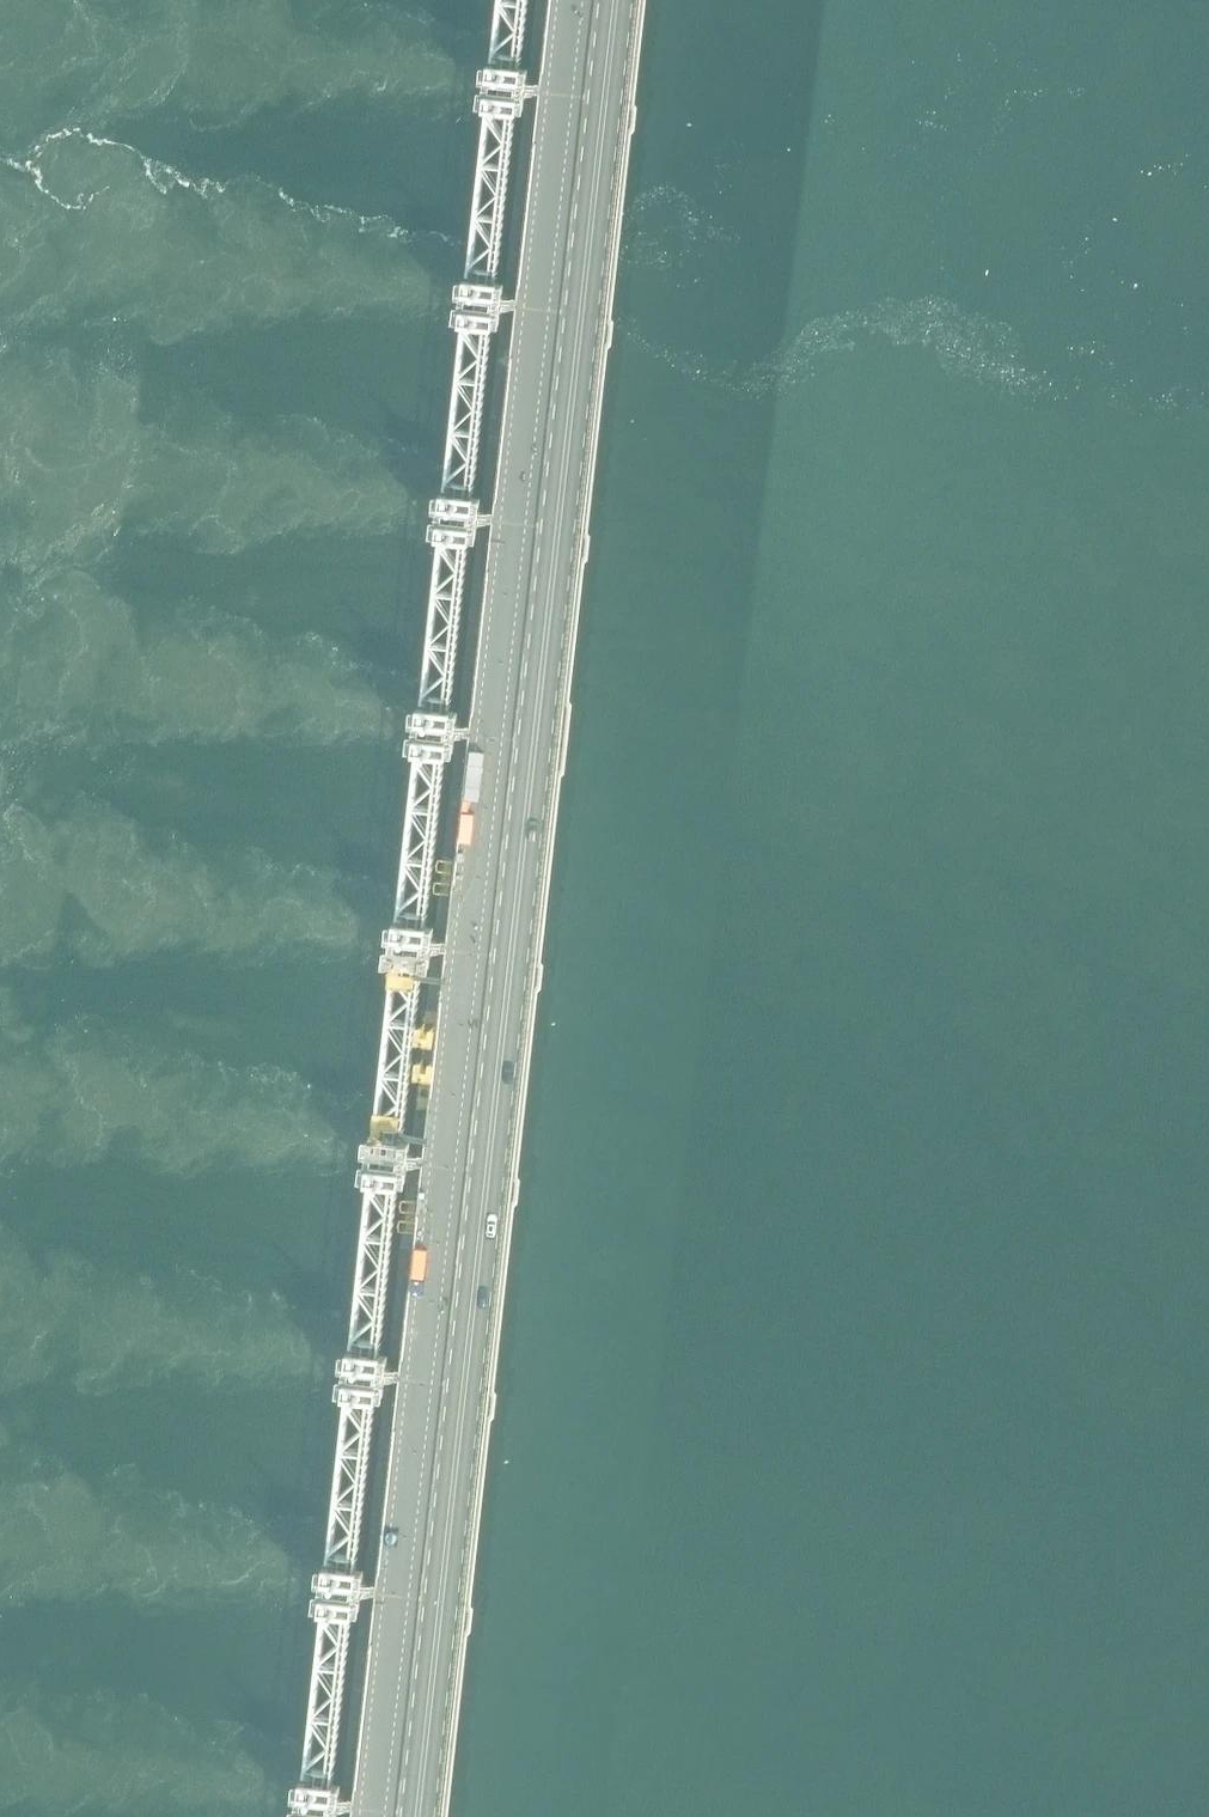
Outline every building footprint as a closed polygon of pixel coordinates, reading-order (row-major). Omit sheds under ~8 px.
[(516,59),(490,56),(490,58),(483,58),(479,99),(485,99),(485,102),(511,105),(518,105),(518,103),(525,104),(530,63),(523,62),(523,60),(516,59)] [(493,274),(466,271),(466,273),(459,272),(455,313),(461,314),(461,316),(488,319),(494,320),(495,318),(501,318),(506,277),(499,277),(499,274),(493,274)] [(469,487),(443,485),(443,487),(436,486),(432,527),(438,528),(438,530),(464,533),(471,534),(471,532),(478,532),(482,491),(476,490),(476,488),(469,487)] [(446,700),(420,698),(420,700),(413,699),(409,740),(415,741),(415,743),(442,746),(449,747),(449,745),(456,745),(460,704),(453,704),(454,701),(446,700)] [(422,915),(396,913),(396,915),(389,914),(385,955),(392,956),(391,958),(418,961),(425,962),(425,960),(432,960),(436,919),(430,918),(430,916),(422,915)] [(399,1130),(373,1127),(372,1129),(366,1128),(361,1169),(368,1170),(368,1173),(394,1175),(401,1176),(401,1174),(408,1175),(412,1133),(406,1133),(406,1130),(399,1130)] [(376,1343),(350,1340),(350,1343),(343,1342),(339,1383),(346,1384),(345,1386),(372,1389),(379,1390),(379,1387),(386,1388),(390,1347),(384,1346),(384,1344),(376,1343)] [(353,1558),(326,1555),(326,1557),(320,1556),(315,1597),(322,1598),(321,1600),(348,1603),(355,1604),(355,1602),(362,1602),(366,1561),(360,1561),(360,1558),(353,1558)] [(303,1769),(303,1772),(296,1771),(292,1812),(298,1813),(298,1815),(315,1816),(331,1816),(337,1816),(338,1816),(343,1776),(336,1775),(336,1773),(329,1772),(303,1769)]
